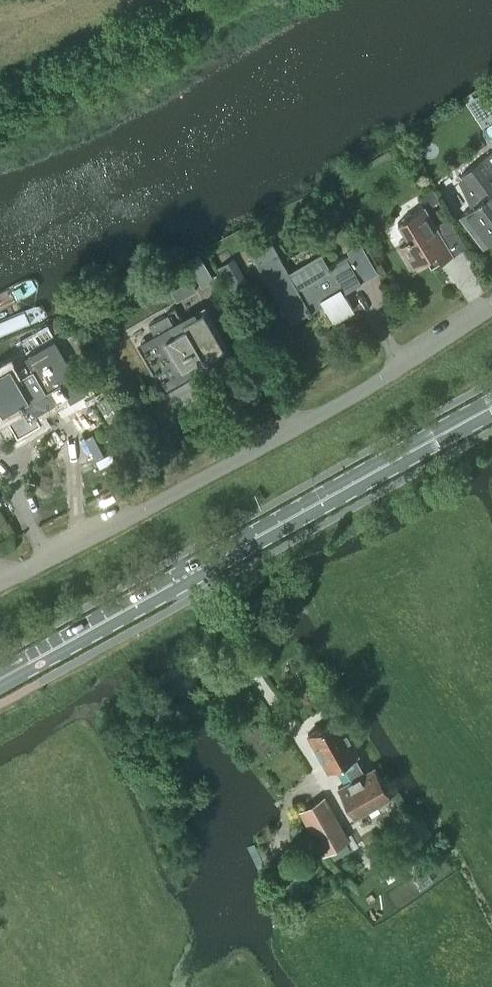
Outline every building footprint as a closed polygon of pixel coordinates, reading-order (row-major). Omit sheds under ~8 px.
[(472,103),(485,124),(491,119),(491,96),(489,92),(472,103)] [(459,180),(472,206),(460,215),(484,247),(491,240),(491,151),(491,150),(460,174),(463,177),(459,180)] [(399,246),(412,268),(436,253),(441,262),(453,254),(424,206),(397,222),(406,237),(405,238),(407,241),(399,246)] [(349,254),(346,256),(361,281),(378,271),(361,241),(346,249),(349,254)] [(271,242),(251,253),(257,265),(286,314),(290,322),(311,311),(307,304),(319,297),(333,321),(353,309),(349,302),(343,292),(361,281),(346,256),(327,266),(319,251),(287,270),(277,253),(271,242)] [(198,251),(186,257),(201,285),(213,279),(198,251)] [(248,281),(234,255),(217,265),(231,290),(248,281)] [(190,280),(171,291),(177,300),(195,290),(190,280)] [(156,338),(143,346),(165,383),(165,384),(184,373),(183,371),(191,366),(196,376),(209,368),(205,361),(225,349),(203,311),(183,322),(175,308),(161,316),(148,324),(156,338)] [(72,334),(63,339),(71,353),(80,348),(72,334)] [(3,412),(17,438),(41,424),(35,414),(53,404),(33,369),(15,379),(8,367),(0,372),(0,414),(3,412)] [(338,717),(308,733),(328,770),(343,762),(352,779),(338,788),(354,817),(368,810),(371,816),(380,810),(377,805),(391,797),(374,767),(363,773),(354,756),(358,753),(338,717)] [(298,811),(323,856),(350,841),(325,796),(298,811)]
